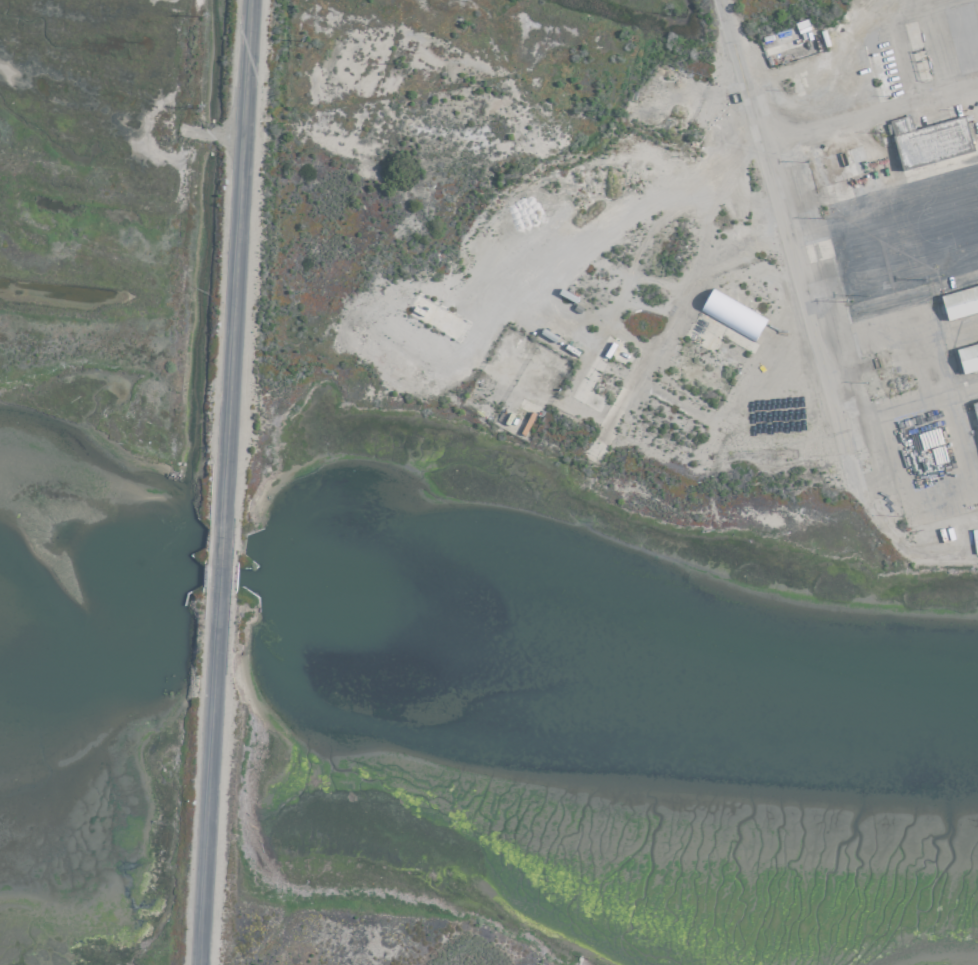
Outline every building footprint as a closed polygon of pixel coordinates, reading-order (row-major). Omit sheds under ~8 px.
[(971,151),(963,116),(911,128),(908,114),(888,119),(899,168),(971,151)] [(944,318),(977,309),(977,283),(938,293),(944,318)] [(752,340),(764,317),(709,288),(697,311),(752,340)] [(977,368),(977,341),(953,347),(960,372),(977,368)] [(970,401),(977,433),(977,399),(970,401)]
